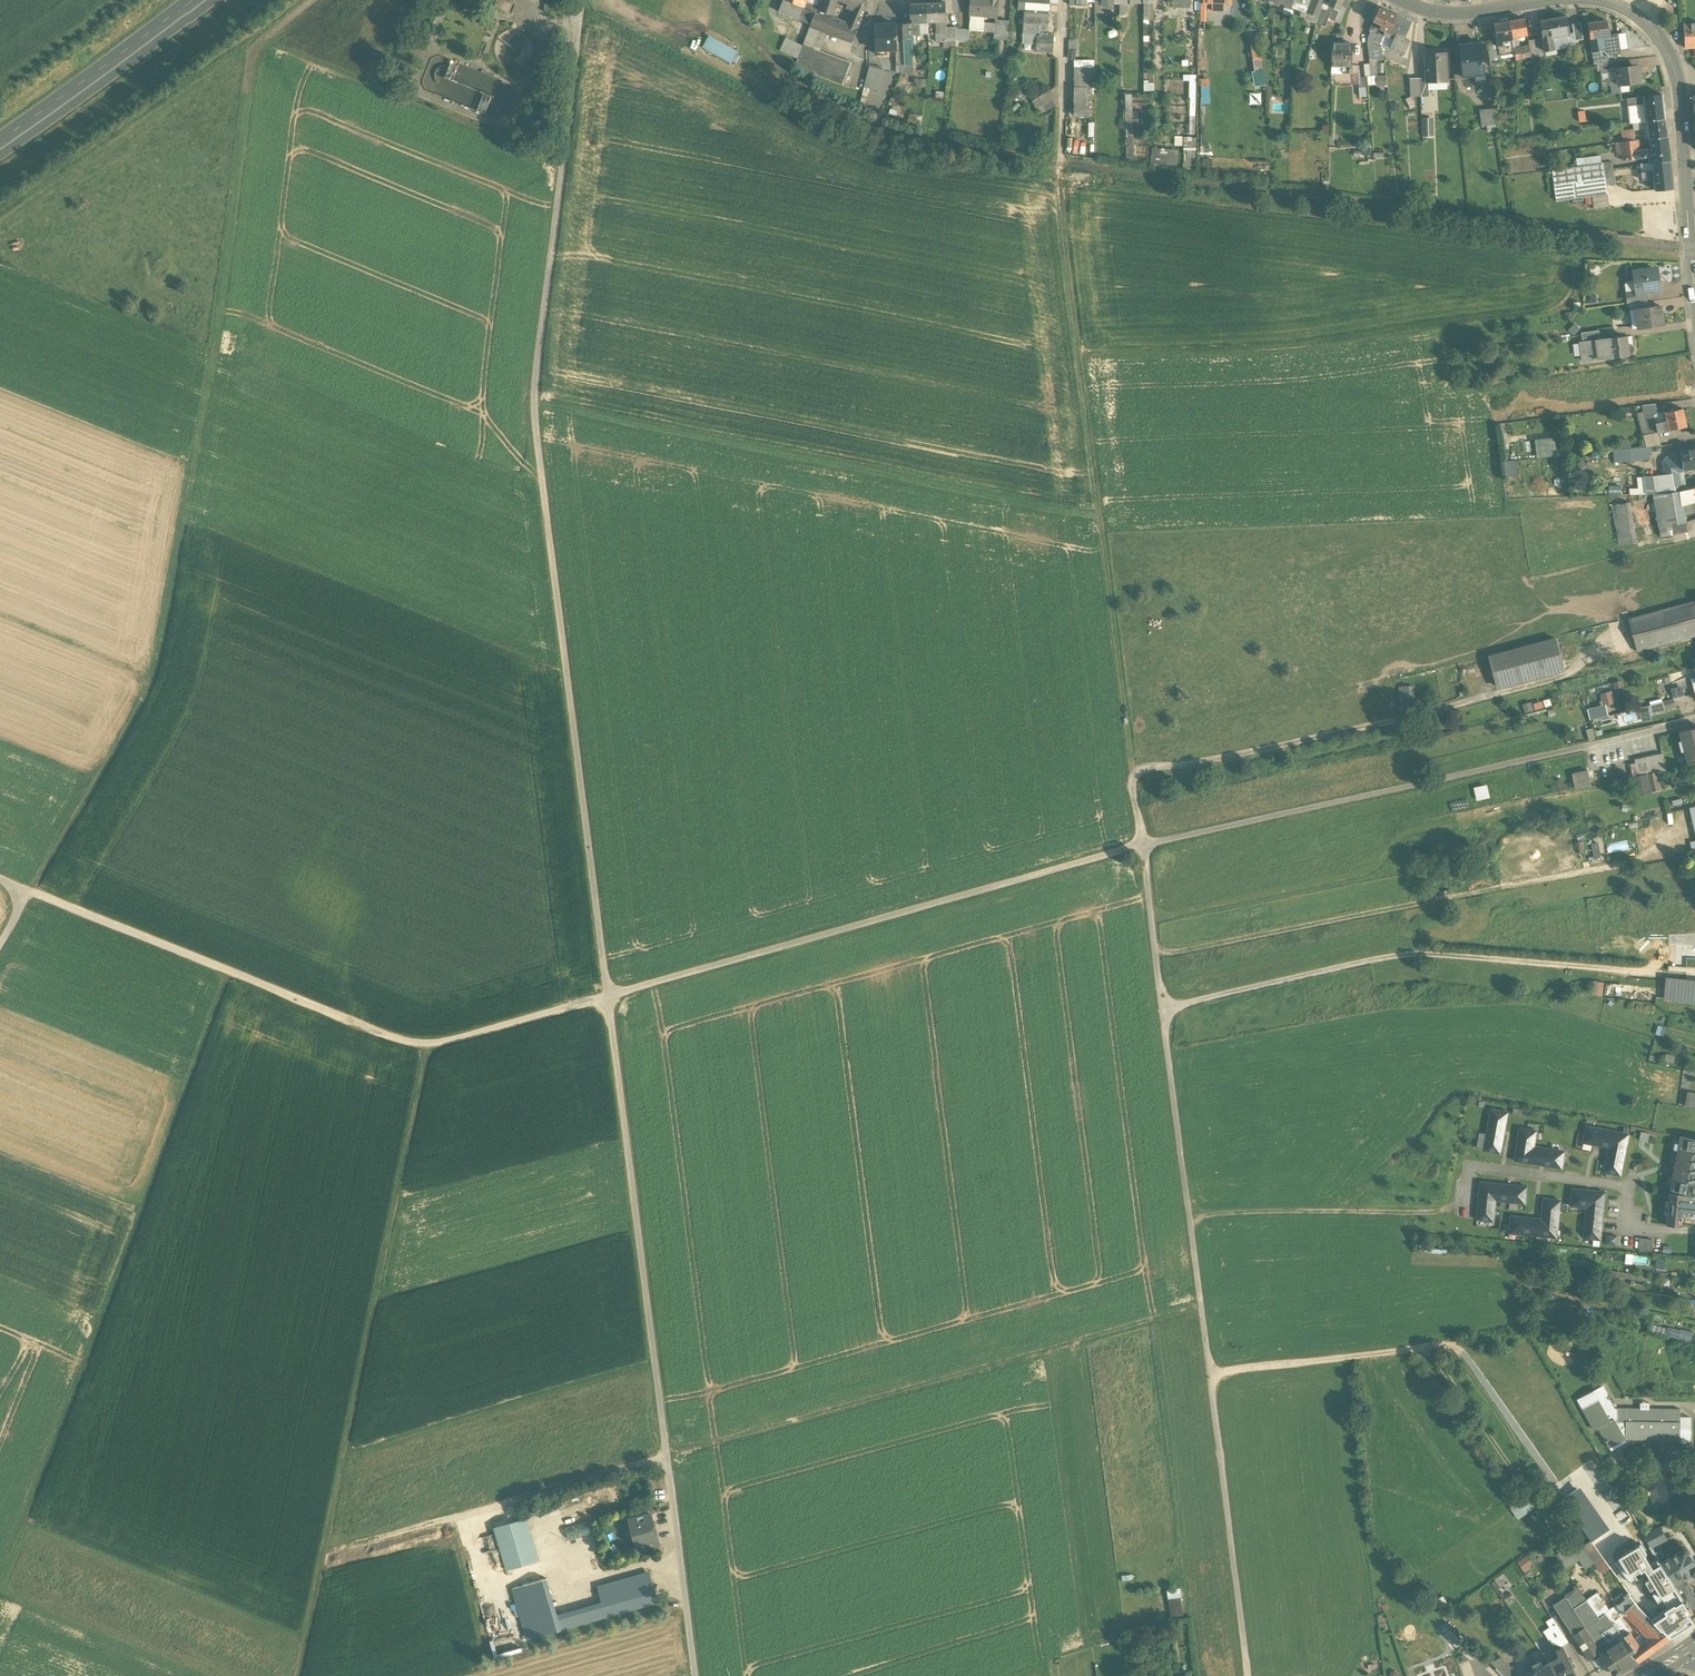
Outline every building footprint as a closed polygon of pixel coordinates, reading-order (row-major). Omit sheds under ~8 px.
[(507,0),(498,0),(495,9),(509,15),(514,3),(507,0)] [(785,0),(783,0),(778,12),(797,19),(800,12),(791,8),(792,3),(785,0)] [(821,8),(820,10),(829,14),(832,15),(838,0),(824,0),(821,8)] [(849,2),(848,7),(853,10),(853,11),(863,15),(869,0),(850,0),(849,2)] [(969,15),(985,17),(996,18),(997,18),(999,0),(971,0),(969,15)] [(1018,9),(1025,9),(1025,8),(1026,2),(1049,4),(1050,0),(1019,0),(1018,9)] [(1205,4),(1213,4),(1213,12),(1223,12),(1224,5),(1231,5),(1231,0),(1205,0),(1205,4)] [(1285,5),(1285,4),(1284,7),(1290,8),(1293,0),(1287,0),(1285,5)] [(1309,7),(1293,0),(1290,8),(1316,18),(1320,11),(1312,8),(1313,5),(1310,4),(1309,7)] [(1310,4),(1313,5),(1312,8),(1320,11),(1321,9),(1324,0),(1312,0),(1310,4)] [(1328,5),(1328,6),(1339,11),(1341,6),(1343,0),(1330,0),(1328,5)] [(1341,6),(1346,8),(1350,0),(1343,0),(1341,6)] [(821,8),(804,2),(802,7),(815,10),(819,12),(820,10),(821,8)] [(802,7),(792,3),(791,8),(800,12),(802,7)] [(945,3),(926,4),(927,22),(938,22),(946,22),(945,3)] [(926,4),(909,4),(910,23),(911,35),(920,34),(919,23),(927,22),(926,4)] [(558,14),(559,6),(546,5),(545,12),(558,14)] [(1339,11),(1328,6),(1327,9),(1328,10),(1327,11),(1337,15),(1339,11)] [(797,19),(810,24),(815,10),(802,7),(800,12),(797,19)] [(1040,8),(1036,9),(1025,8),(1025,9),(1023,33),(1037,34),(1037,33),(1050,34),(1048,31),(1049,10),(1045,9),(1040,8)] [(1397,16),(1379,8),(1373,22),(1382,25),(1380,29),(1386,31),(1390,33),(1397,16)] [(1327,9),(1326,11),(1325,13),(1324,15),(1336,19),(1337,15),(1327,11),(1328,10),(1327,9)] [(829,14),(820,10),(819,12),(815,10),(810,24),(820,28),(823,29),(828,16),(829,14)] [(863,15),(853,11),(848,24),(859,28),(863,15)] [(1324,15),(1325,13),(1320,11),(1316,18),(1322,20),(1324,15)] [(766,17),(755,15),(752,26),(763,28),(766,17)] [(831,18),(828,16),(823,29),(823,30),(841,37),(846,23),(831,18)] [(1411,22),(1397,16),(1390,33),(1390,34),(1395,36),(1404,40),(1404,39),(1411,22)] [(1566,16),(1539,21),(1542,38),(1542,39),(1551,38),(1559,36),(1566,35),(1570,34),(1566,16)] [(996,18),(995,22),(994,32),(994,38),(1007,39),(1009,19),(997,18),(996,18)] [(1524,19),(1509,22),(1512,38),(1519,36),(1527,35),(1524,19)] [(984,31),(994,32),(995,22),(984,21),(984,31)] [(1607,21),(1587,23),(1590,39),(1609,36),(1609,35),(1607,21)] [(946,30),(946,22),(938,22),(939,31),(936,31),(936,34),(943,34),(943,31),(946,31),(946,30)] [(1382,25),(1373,22),(1369,31),(1371,32),(1377,35),(1380,29),(1382,25)] [(1509,22),(1494,25),(1496,33),(1497,42),(1512,39),(1512,38),(1509,22)] [(848,24),(846,23),(841,37),(853,41),(859,28),(848,24)] [(910,23),(903,24),(903,42),(904,46),(912,46),(912,38),(911,38),(911,35),(910,23)] [(820,28),(810,24),(803,44),(812,48),(820,28)] [(896,24),(874,25),(875,50),(877,50),(886,50),(896,50),(897,50),(896,42),(896,30),(896,24)] [(1683,25),(1685,48),(1694,48),(1694,47),(1694,24),(1683,25)] [(1581,27),(1573,28),(1575,42),(1583,41),(1581,27)] [(1259,39),(1257,28),(1250,29),(1258,71),(1265,69),(1261,50),(1259,39)] [(969,30),(957,29),(956,39),(969,40),(969,30)] [(1386,31),(1380,29),(1377,35),(1375,42),(1376,42),(1380,44),(1384,36),(1386,31)] [(946,30),(946,31),(946,33),(945,33),(946,42),(946,50),(954,50),(954,48),(957,30),(946,30)] [(946,33),(946,31),(943,31),(943,34),(936,34),(936,42),(946,42),(945,33),(946,33)] [(1390,33),(1386,31),(1384,36),(1391,39),(1393,40),(1395,36),(1390,34),(1390,33)] [(1377,35),(1371,32),(1368,38),(1368,44),(1374,48),(1376,42),(1375,42),(1377,35)] [(1037,34),(1023,33),(1023,42),(1036,43),(1036,42),(1037,34)] [(1050,34),(1037,33),(1037,34),(1036,42),(1054,43),(1054,35),(1050,34)] [(1527,35),(1519,36),(1521,46),(1529,44),(1528,40),(1535,39),(1534,34),(1527,35)] [(1609,36),(1590,39),(1592,52),(1604,50),(1605,56),(1616,54),(1620,54),(1617,34),(1609,35),(1609,36)] [(1566,35),(1559,36),(1559,39),(1561,49),(1569,48),(1566,35)] [(1384,36),(1380,44),(1387,47),(1389,42),(1391,39),(1384,36)] [(1391,39),(1389,42),(1401,47),(1398,55),(1403,57),(1410,41),(1404,39),(1404,40),(1395,36),(1393,40),(1391,39)] [(1519,36),(1512,38),(1512,39),(1513,47),(1521,46),(1519,36)] [(1551,38),(1553,50),(1555,50),(1553,40),(1559,39),(1559,36),(1551,38)] [(705,37),(700,50),(732,61),(737,48),(705,37)] [(803,46),(785,38),(781,51),(799,59),(803,46)] [(1542,38),(1535,39),(1536,53),(1545,52),(1542,39),(1542,38)] [(1551,38),(1542,39),(1545,52),(1553,50),(1551,38)] [(1513,47),(1512,39),(1497,42),(1498,53),(1514,50),(1513,47)] [(1536,53),(1535,39),(1528,40),(1529,44),(1530,51),(1530,54),(1536,53)] [(903,42),(896,42),(897,50),(896,50),(896,58),(904,58),(904,46),(903,42)] [(1054,43),(1036,42),(1036,43),(1036,52),(1053,53),(1054,43)] [(1376,42),(1374,48),(1382,51),(1380,44),(1376,42)] [(1386,50),(1398,55),(1401,47),(1389,42),(1387,47),(1386,50)] [(1498,53),(1497,42),(1493,42),(1488,43),(1490,64),(1499,63),(1498,53)] [(812,48),(803,44),(803,46),(799,59),(797,65),(845,84),(853,63),(812,48)] [(1352,44),(1331,44),(1331,66),(1339,66),(1351,67),(1352,44)] [(1374,48),(1368,44),(1368,62),(1384,62),(1383,56),(1382,51),(1374,48)] [(1482,44),(1459,47),(1461,64),(1463,77),(1477,76),(1476,73),(1485,72),(1482,44)] [(1530,51),(1529,44),(1521,46),(1513,47),(1514,50),(1515,54),(1530,51)] [(912,46),(904,46),(904,58),(904,65),(912,65),(913,65),(912,46)] [(1604,50),(1592,52),(1593,65),(1605,63),(1617,62),(1616,54),(1605,56),(1604,50)] [(1445,52),(1425,53),(1426,78),(1426,82),(1428,82),(1446,82),(1445,52)] [(1617,62),(1605,63),(1606,70),(1612,69),(1618,68),(1617,62)] [(1363,64),(1357,64),(1360,89),(1366,88),(1363,64)] [(1463,77),(1461,64),(1453,64),(1455,81),(1463,80),(1463,77)] [(1339,66),(1331,66),(1330,74),(1339,74),(1339,66)] [(1618,68),(1612,69),(1613,79),(1619,78),(1620,85),(1640,82),(1638,74),(1636,74),(1634,66),(1618,68)] [(880,69),(869,67),(864,86),(875,89),(880,69)] [(1088,68),(1074,68),(1074,116),(1088,116),(1088,80),(1088,68)] [(1189,82),(1189,133),(1195,133),(1196,74),(1183,74),(1182,82),(1189,82)] [(1377,76),(1378,86),(1387,85),(1385,75),(1377,76)] [(1426,78),(1419,79),(1420,95),(1420,96),(1428,96),(1428,82),(1426,82),(1426,78)] [(1620,85),(1619,78),(1613,79),(1606,80),(1608,95),(1621,93),(1620,85)] [(1200,79),(1201,103),(1209,103),(1208,79),(1200,79)] [(1412,79),(1412,95),(1420,95),(1419,79),(1412,79)] [(1051,90),(1032,101),(1038,110),(1039,110),(1042,114),(1045,112),(1056,106),(1053,101),(1055,99),(1051,90)] [(1417,106),(1412,95),(1406,97),(1411,109),(1417,106)] [(1662,95),(1644,97),(1645,104),(1646,113),(1664,111),(1662,95)] [(1632,106),(1645,104),(1644,97),(1631,98),(1632,106)] [(1636,122),(1646,121),(1646,113),(1645,104),(1632,106),(1631,98),(1626,99),(1628,123),(1632,123),(1636,122)] [(1400,104),(1392,102),(1390,110),(1398,112),(1400,104)] [(1494,108),(1479,110),(1481,126),(1495,125),(1494,108)] [(1665,119),(1664,111),(1646,113),(1646,121),(1647,121),(1665,119)] [(1647,121),(1649,139),(1667,137),(1665,119),(1647,121)] [(1433,136),(1433,120),(1422,121),(1423,137),(1433,136)] [(1633,130),(1621,132),(1623,143),(1635,141),(1633,130)] [(1196,168),(1196,136),(1174,136),(1174,146),(1183,146),(1183,168),(1196,168)] [(1651,157),(1669,154),(1667,137),(1649,139),(1650,149),(1651,157)] [(1623,143),(1621,143),(1621,145),(1618,145),(1619,150),(1621,149),(1623,160),(1640,158),(1639,151),(1637,141),(1635,141),(1623,143)] [(1151,148),(1150,166),(1177,167),(1177,149),(1151,148)] [(1650,149),(1639,151),(1640,158),(1651,157),(1650,149)] [(1669,154),(1651,157),(1652,163),(1670,161),(1669,154)] [(1599,156),(1581,159),(1582,166),(1600,164),(1599,156)] [(1670,161),(1652,163),(1652,171),(1653,179),(1672,177),(1670,161)] [(1582,166),(1551,171),(1556,201),(1592,196),(1608,194),(1606,185),(1615,184),(1612,162),(1600,164),(1582,166)] [(1652,171),(1641,172),(1642,180),(1653,179),(1652,171)] [(1672,177),(1653,179),(1655,191),(1673,189),(1672,177)] [(1608,194),(1592,196),(1594,209),(1610,207),(1608,194)] [(1645,269),(1643,268),(1640,268),(1638,270),(1638,271),(1636,271),(1638,280),(1634,280),(1634,281),(1636,290),(1636,294),(1646,293),(1660,291),(1658,280),(1656,278),(1654,268),(1645,270),(1645,269)] [(1634,281),(1626,282),(1625,284),(1626,291),(1636,290),(1634,281)] [(1626,291),(1627,304),(1630,303),(1647,301),(1646,293),(1636,294),(1636,290),(1626,291)] [(1647,301),(1630,303),(1631,311),(1636,310),(1648,309),(1650,308),(1649,301),(1647,301)] [(1648,309),(1636,310),(1636,311),(1639,311),(1642,327),(1638,327),(1638,328),(1663,325),(1661,307),(1650,308),(1648,309)] [(1599,330),(1581,333),(1583,342),(1600,340),(1600,339),(1599,330)] [(1625,337),(1608,339),(1610,357),(1628,355),(1628,354),(1631,354),(1633,351),(1632,347),(1630,345),(1626,345),(1625,337)] [(1583,342),(1582,342),(1584,353),(1582,356),(1582,359),(1585,361),(1610,357),(1608,339),(1602,340),(1600,339),(1600,340),(1583,342)] [(1640,437),(1644,436),(1657,433),(1655,421),(1665,419),(1663,413),(1657,414),(1655,403),(1634,406),(1640,437)] [(1683,409),(1663,413),(1665,419),(1655,421),(1657,433),(1687,427),(1683,409)] [(1660,445),(1657,433),(1644,436),(1646,447),(1650,446),(1660,445)] [(1553,439),(1534,441),(1535,457),(1554,456),(1553,439)] [(1525,451),(1532,449),(1530,441),(1523,443),(1525,451)] [(1646,447),(1613,450),(1614,463),(1648,459),(1647,454),(1650,453),(1650,446),(1646,447)] [(1680,452),(1683,469),(1694,467),(1694,449),(1680,452)] [(1680,452),(1670,453),(1667,455),(1663,460),(1664,475),(1652,476),(1654,493),(1667,493),(1680,490),(1680,492),(1681,491),(1678,473),(1684,472),(1683,469),(1680,452)] [(1504,476),(1515,475),(1514,462),(1503,463),(1504,476)] [(1652,476),(1643,476),(1643,477),(1645,494),(1654,493),(1652,476)] [(1643,477),(1636,478),(1637,488),(1628,488),(1625,494),(1625,495),(1645,494),(1643,477)] [(1681,491),(1680,492),(1682,502),(1694,499),(1694,488),(1681,491)] [(1680,490),(1667,493),(1668,502),(1666,502),(1667,508),(1668,517),(1671,516),(1673,525),(1685,522),(1683,514),(1682,502),(1680,492),(1680,490)] [(1667,493),(1654,493),(1656,510),(1667,508),(1666,502),(1668,502),(1667,493)] [(1630,503),(1613,506),(1619,543),(1636,540),(1630,503)] [(1668,517),(1667,508),(1656,510),(1661,538),(1671,536),(1670,525),(1673,525),(1671,516),(1668,517)] [(1683,514),(1685,522),(1694,519),(1694,511),(1683,514)] [(1628,618),(1638,650),(1694,635),(1694,600),(1628,618)] [(1554,638),(1489,655),(1498,687),(1563,670),(1554,638)] [(1671,689),(1674,699),(1688,696),(1685,686),(1671,689)] [(1414,688),(1398,689),(1399,713),(1414,713),(1414,688)] [(1609,691),(1600,693),(1603,705),(1612,703),(1609,691)] [(1676,709),(1674,699),(1659,703),(1661,712),(1676,709)] [(1680,731),(1689,765),(1694,763),(1694,727),(1680,731)] [(1662,753),(1634,759),(1638,776),(1665,770),(1662,753)] [(1587,770),(1572,773),(1576,788),(1590,785),(1587,770)] [(1476,800),(1489,797),(1485,784),(1473,787),(1476,800)] [(1594,859),(1601,857),(1598,842),(1591,843),(1594,859)] [(1694,958),(1694,945),(1682,944),(1681,957),(1694,958)] [(1665,976),(1664,983),(1663,997),(1694,1001),(1694,979),(1665,976)] [(1593,981),(1592,994),(1602,995),(1603,982),(1593,981)] [(1687,1092),(1685,1106),(1691,1107),(1692,1101),(1694,1101),(1694,1094),(1687,1092)] [(1508,1112),(1491,1109),(1483,1151),(1500,1154),(1508,1112)] [(1609,1144),(1626,1148),(1629,1135),(1587,1127),(1583,1143),(1608,1148),(1609,1144)] [(1531,1146),(1533,1147),(1536,1131),(1520,1128),(1514,1161),(1528,1163),(1531,1146)] [(1680,1136),(1674,1166),(1675,1166),(1674,1176),(1672,1176),(1669,1193),(1694,1196),(1694,1138),(1680,1136)] [(1609,1144),(1608,1148),(1603,1172),(1620,1176),(1626,1148),(1609,1144)] [(1531,1146),(1528,1163),(1561,1169),(1564,1152),(1533,1147),(1531,1146)] [(1495,1201),(1496,1184),(1481,1183),(1478,1220),(1493,1221),(1495,1201)] [(1496,1184),(1495,1201),(1525,1204),(1526,1187),(1496,1184)] [(1587,1204),(1604,1206),(1605,1193),(1572,1190),(1571,1206),(1586,1208),(1587,1204)] [(1669,1193),(1666,1225),(1681,1227),(1682,1215),(1694,1217),(1694,1196),(1669,1193)] [(1541,1219),(1540,1236),(1557,1237),(1560,1201),(1543,1200),(1541,1219)] [(1587,1204),(1586,1208),(1583,1238),(1600,1240),(1604,1206),(1587,1204)] [(1540,1236),(1541,1219),(1511,1217),(1510,1233),(1540,1236)] [(1653,1240),(1639,1239),(1639,1251),(1652,1253),(1653,1240)] [(1650,1256),(1631,1254),(1630,1265),(1649,1266),(1650,1256)] [(1650,1277),(1608,1271),(1607,1277),(1649,1283),(1650,1277)] [(1694,1343),(1694,1338),(1694,1333),(1667,1325),(1665,1336),(1694,1343)] [(1582,1408),(1607,1394),(1603,1387),(1578,1401),(1582,1408)] [(1615,1408),(1607,1394),(1582,1408),(1594,1429),(1598,1427),(1609,1448),(1626,1439),(1626,1408),(1615,1408)] [(1680,1409),(1626,1408),(1626,1439),(1665,1440),(1665,1443),(1679,1443),(1680,1417),(1680,1409)] [(1680,1417),(1679,1443),(1690,1443),(1690,1417),(1680,1417)] [(1623,1484),(1629,1487),(1632,1481),(1626,1478),(1623,1484)] [(1509,1507),(1519,1519),(1534,1507),(1525,1495),(1509,1507)] [(650,1515),(637,1518),(639,1526),(652,1522),(650,1515)] [(526,1518),(494,1527),(507,1570),(539,1561),(526,1518)] [(652,1522),(639,1526),(637,1518),(629,1520),(637,1550),(658,1544),(652,1522)] [(590,1519),(565,1527),(569,1541),(594,1533),(590,1519)] [(1659,1528),(1643,1536),(1650,1547),(1665,1540),(1659,1528)] [(1594,1565),(1604,1559),(1592,1542),(1590,1539),(1581,1545),(1594,1565)] [(1644,1569),(1667,1608),(1650,1619),(1660,1630),(1661,1629),(1670,1637),(1677,1633),(1676,1630),(1684,1624),(1686,1627),(1694,1622),(1685,1609),(1687,1608),(1662,1566),(1661,1567),(1659,1563),(1657,1559),(1649,1563),(1644,1555),(1646,1553),(1640,1543),(1618,1557),(1618,1559),(1614,1562),(1627,1579),(1644,1569)] [(1659,1563),(1661,1567),(1662,1566),(1687,1608),(1685,1609),(1694,1622),(1694,1621),(1694,1596),(1684,1578),(1691,1574),(1694,1575),(1694,1566),(1693,1565),(1693,1563),(1689,1556),(1687,1555),(1688,1552),(1686,1548),(1682,1547),(1679,1549),(1678,1552),(1659,1563)] [(1525,1557),(1518,1562),(1524,1571),(1529,1568),(1529,1566),(1526,1562),(1527,1560),(1525,1557)] [(546,1579),(525,1584),(525,1586),(532,1610),(553,1604),(546,1579)] [(651,1581),(599,1596),(604,1617),(657,1603),(651,1581)] [(525,1586),(513,1589),(526,1639),(539,1635),(532,1610),(525,1586)] [(1578,1589),(1565,1597),(1573,1608),(1577,1605),(1575,1602),(1584,1597),(1578,1589)] [(1608,1609),(1596,1592),(1586,1600),(1598,1617),(1605,1612),(1608,1609)] [(1627,1595),(1619,1601),(1627,1613),(1636,1606),(1638,1604),(1627,1595)] [(1605,1612),(1598,1617),(1586,1600),(1577,1605),(1573,1608),(1565,1597),(1553,1605),(1588,1659),(1592,1661),(1602,1655),(1599,1651),(1623,1635),(1617,1628),(1613,1623),(1605,1612)] [(1584,1597),(1575,1602),(1577,1605),(1586,1600),(1584,1597)] [(1182,1600),(1170,1601),(1172,1618),(1184,1617),(1182,1600)] [(1619,1601),(1616,1604),(1624,1615),(1627,1613),(1619,1601)] [(553,1604),(532,1610),(539,1635),(539,1636),(560,1630),(553,1604)] [(1608,1609),(1605,1612),(1613,1623),(1619,1618),(1624,1615),(1616,1604),(1608,1609)] [(1650,1619),(1636,1606),(1627,1613),(1640,1627),(1650,1619)] [(1639,1646),(1619,1618),(1613,1623),(1617,1628),(1623,1635),(1635,1649),(1639,1646)] [(1650,1619),(1640,1627),(1651,1637),(1647,1640),(1654,1649),(1670,1637),(1661,1629),(1660,1630),(1650,1619)] [(1560,1631),(1554,1635),(1561,1646),(1568,1642),(1560,1631)] [(1623,1635),(1599,1651),(1602,1655),(1612,1670),(1612,1672),(1614,1675),(1615,1675),(1618,1673),(1619,1670),(1621,1670),(1623,1669),(1624,1667),(1626,1666),(1628,1666),(1630,1665),(1631,1663),(1633,1662),(1635,1663),(1638,1661),(1631,1652),(1635,1649),(1623,1635)] [(1635,1649),(1631,1652),(1638,1661),(1654,1649),(1647,1640),(1639,1646),(1635,1649)] [(1556,1651),(1559,1658),(1549,1662),(1550,1663),(1552,1667),(1556,1675),(1577,1675),(1568,1659),(1563,1648),(1556,1651)] [(1551,1649),(1542,1653),(1544,1656),(1546,1657),(1554,1653),(1551,1649)] [(1544,1656),(1539,1658),(1542,1665),(1549,1662),(1546,1657),(1544,1656)] [(1542,1665),(1538,1667),(1539,1668),(1534,1671),(1536,1674),(1552,1667),(1550,1663),(1549,1662),(1542,1665)] [(1493,1665),(1488,1669),(1495,1675),(1504,1675),(1493,1665)] [(1533,1675),(1556,1675),(1552,1667),(1536,1674),(1533,1675)]
